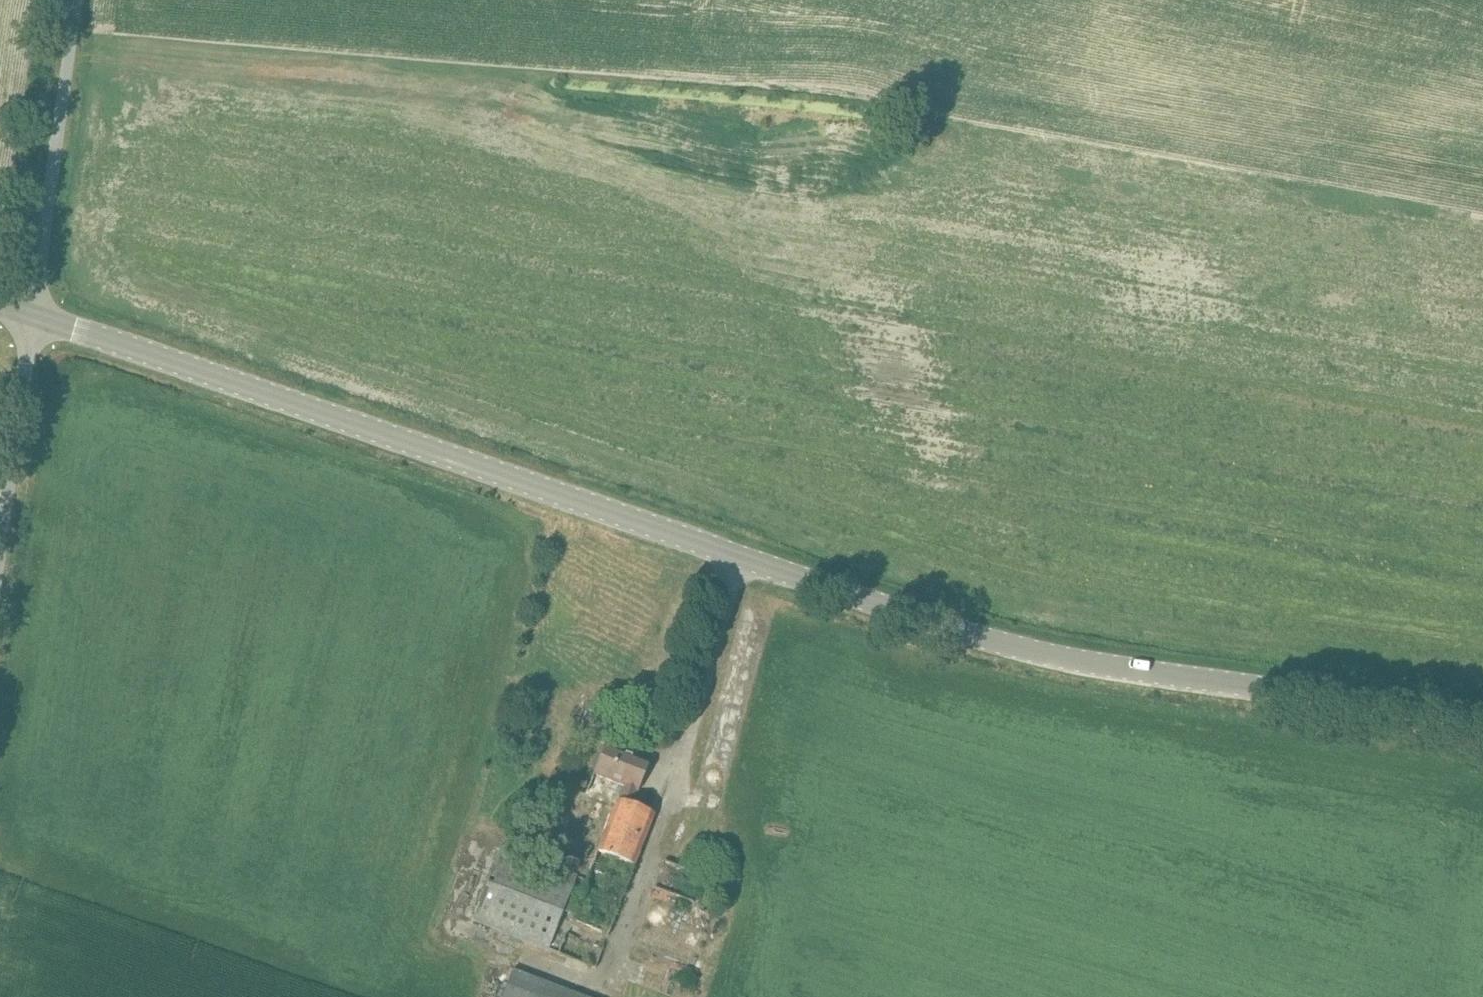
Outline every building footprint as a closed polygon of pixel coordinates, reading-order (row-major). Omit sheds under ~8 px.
[(650,761),(605,744),(593,774),(625,786),(619,800),(618,800),(598,853),(635,867),(654,815),(631,806),(637,791),(638,791),(650,761)] [(578,876),(502,846),(473,922),(549,951),(578,876)] [(513,969),(503,996),(587,996),(513,969)]
